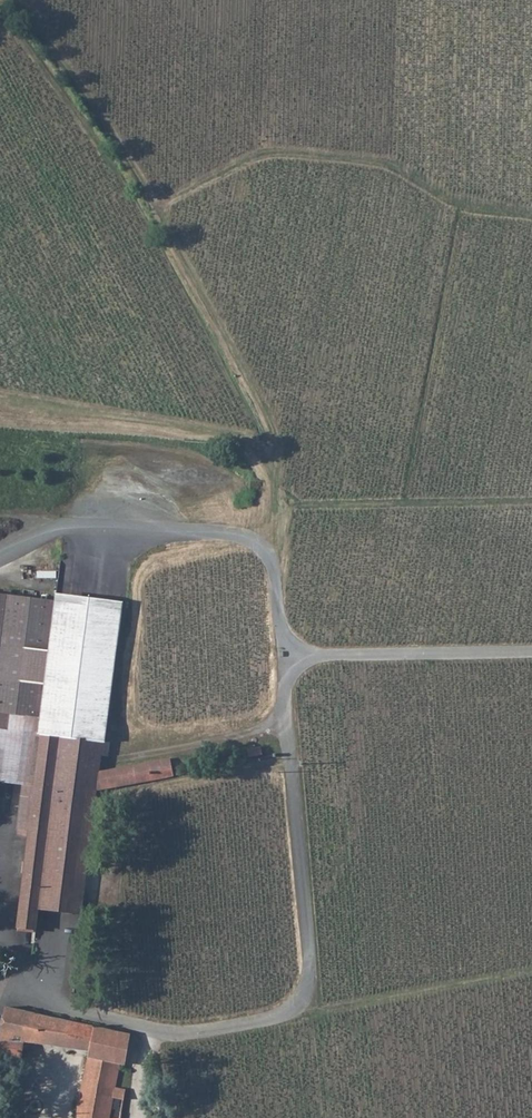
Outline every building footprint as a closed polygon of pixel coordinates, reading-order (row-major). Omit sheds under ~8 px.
[(6,629),(9,596),(0,595),(0,628),(6,629)] [(12,714),(42,717),(57,602),(9,596),(6,629),(0,675),(0,713),(12,714)] [(124,610),(108,608),(57,602),(42,717),(41,725),(40,736),(44,737),(89,743),(106,745),(124,610)] [(0,713),(0,730),(11,731),(12,714),(0,713)] [(89,743),(44,737),(39,786),(26,785),(23,801),(20,831),(33,833),(20,929),(41,931),(44,910),(88,915),(100,793),(102,793),(95,757),(91,756),(89,743)] [(262,755),(276,752),(273,739),(261,741),(262,755)] [(112,766),(114,746),(106,745),(89,743),(91,756),(95,757),(108,757),(109,763),(110,768),(112,766)] [(102,793),(104,793),(105,775),(104,763),(109,763),(108,757),(95,757),(102,793)] [(172,764),(105,775),(104,793),(175,780),(172,764)] [(3,1006),(0,1023),(0,1042),(22,1044),(30,1012),(3,1006)] [(73,1022),(30,1012),(22,1044),(88,1056),(77,1117),(113,1117),(115,1099),(126,1102),(127,1089),(117,1085),(124,1063),(131,1063),(134,1036),(73,1022)] [(18,1063),(22,1044),(0,1042),(0,1061),(18,1063)]
